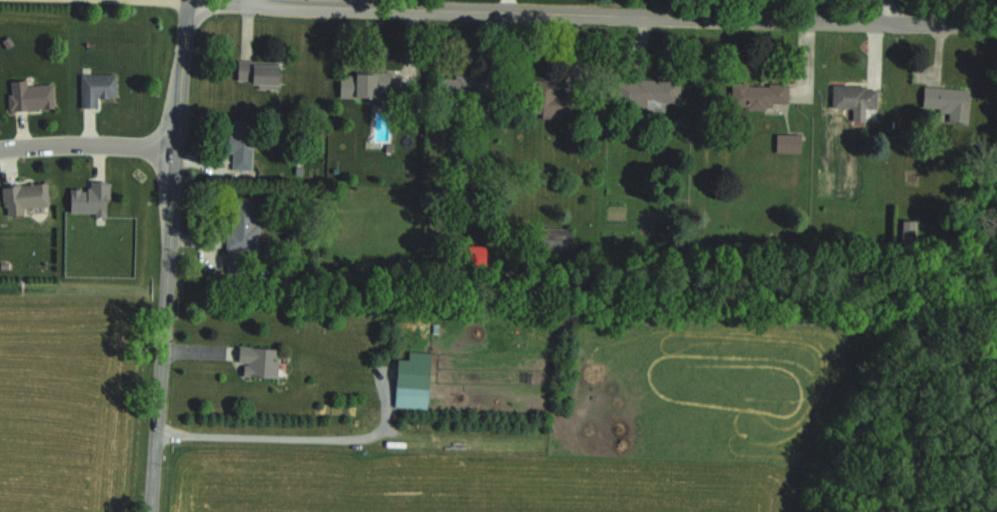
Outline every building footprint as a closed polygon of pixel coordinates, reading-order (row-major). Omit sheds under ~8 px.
[(287,65),(238,62),(237,87),(286,90),(287,65)] [(85,75),(85,108),(101,108),(101,99),(121,99),(121,75),(85,75)] [(344,98),(397,98),(397,75),(344,75),(344,98)] [(489,78),(440,75),(439,105),(488,107),(489,78)] [(683,104),(683,81),(620,80),(620,112),(668,112),(669,104),(683,104)] [(559,81),(535,81),(534,118),(582,119),(582,97),(559,96),(559,81)] [(57,82),(12,85),(14,113),(59,110),(57,82)] [(749,105),(792,105),(792,86),(749,86),(749,105)] [(836,109),(881,109),(881,87),(836,87),(836,109)] [(962,124),(963,89),(927,89),(927,111),(937,111),(937,123),(962,124)] [(255,123),(236,123),(236,172),(255,172),(255,123)] [(113,183),(93,183),(93,190),(74,190),(74,216),(113,216),(113,183)] [(30,215),(30,209),(53,208),(52,185),(5,187),(7,216),(30,215)] [(260,250),(261,199),(232,199),(232,250),(260,250)] [(250,277),(250,254),(230,254),(230,277),(250,277)] [(283,348),(241,348),(241,363),(246,363),(246,378),(283,378),(283,348)] [(433,387),(433,358),(398,358),(398,387),(433,387)]
